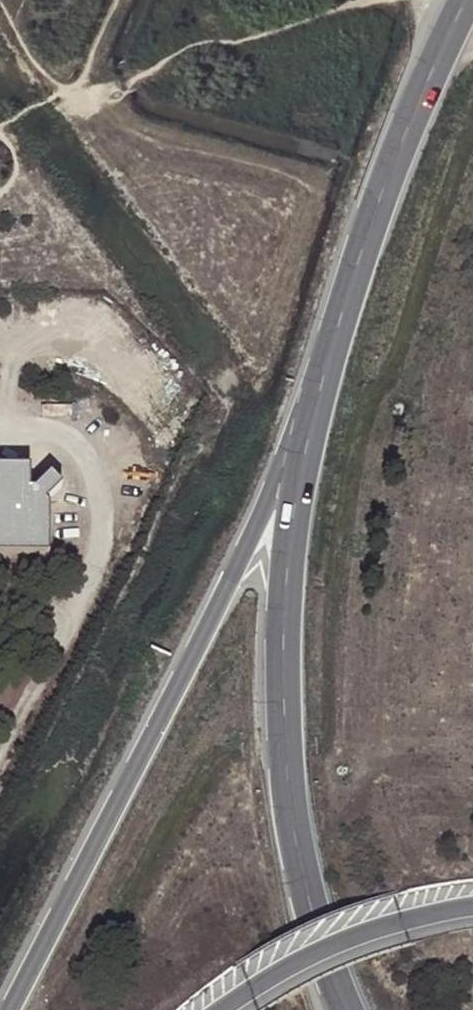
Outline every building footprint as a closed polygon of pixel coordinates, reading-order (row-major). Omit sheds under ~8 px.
[(47,554),(46,508),(64,490),(51,477),(37,491),(29,491),(29,474),(0,474),(0,554),(47,554)]
